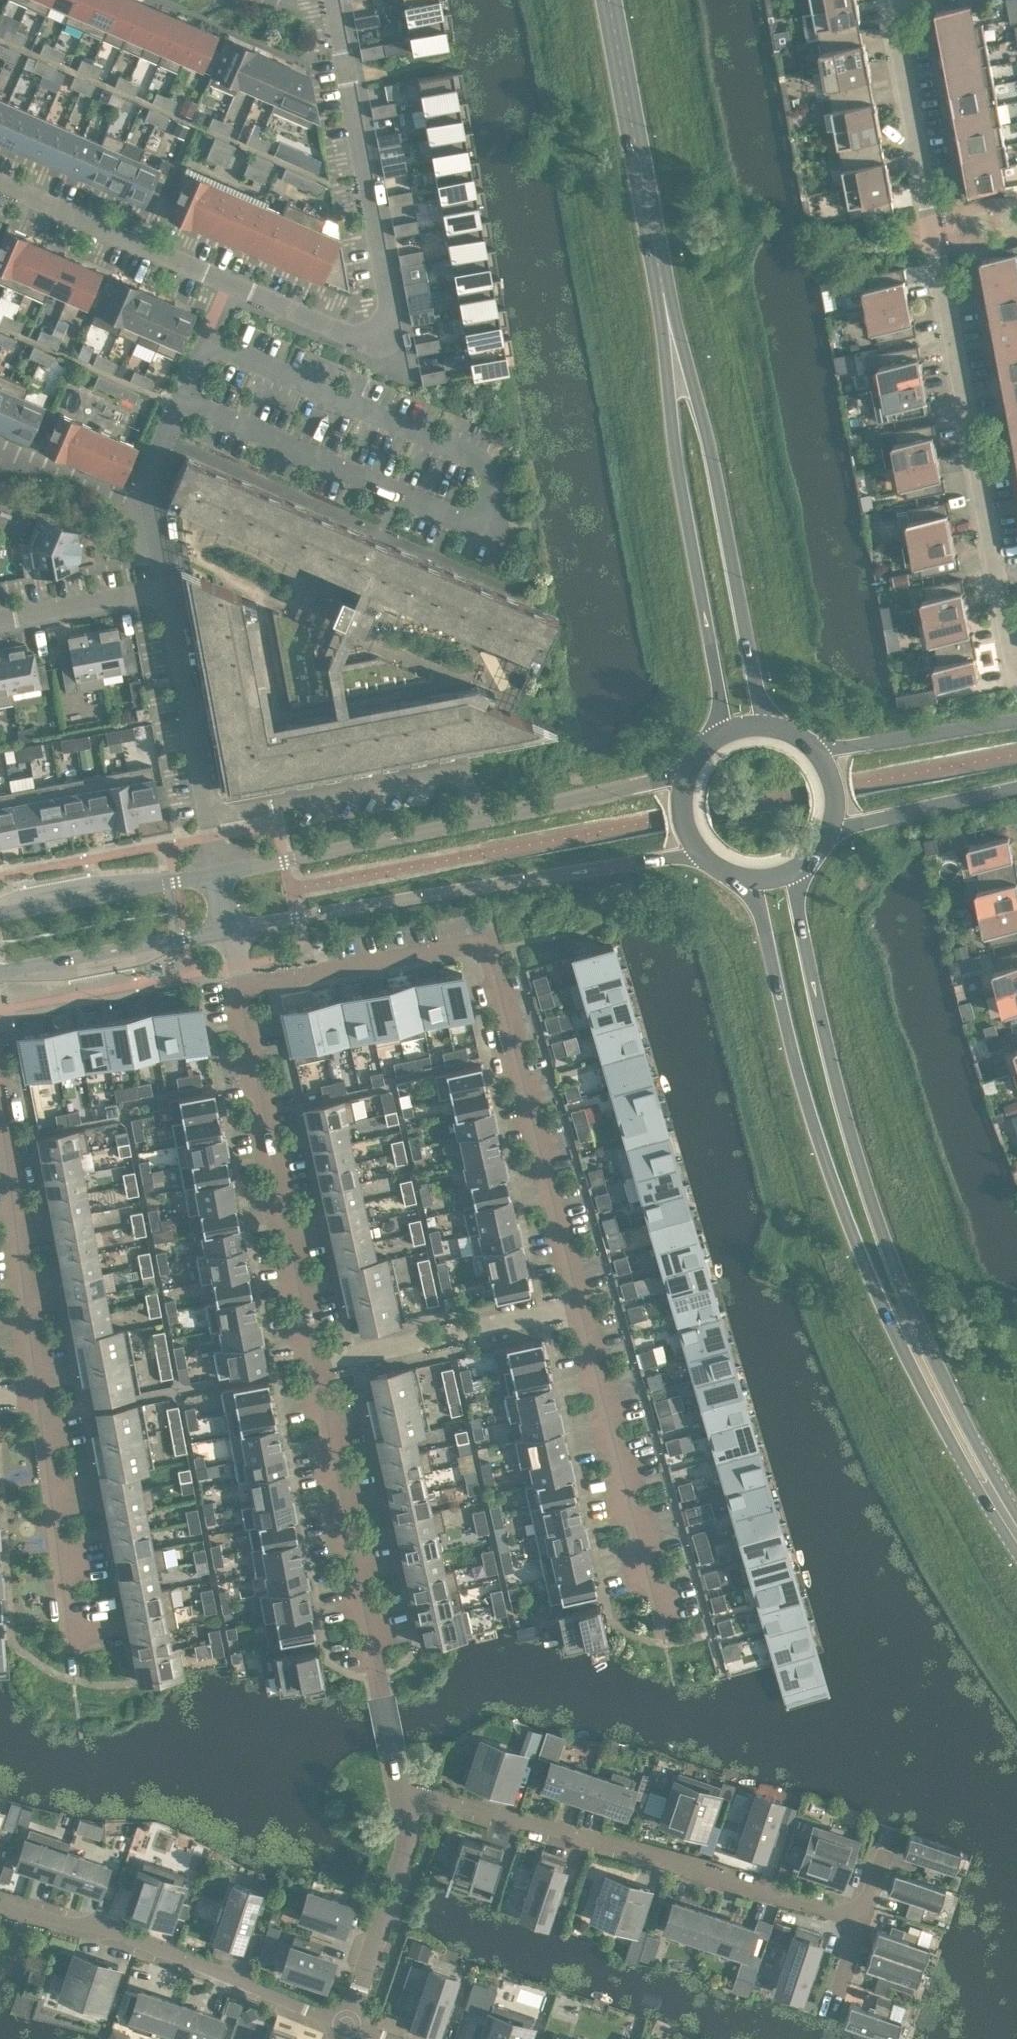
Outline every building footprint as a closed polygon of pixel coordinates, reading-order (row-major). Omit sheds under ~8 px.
[(52,3),(51,3),(53,0),(30,0),(28,6),(47,14),(52,3)] [(69,11),(70,11),(75,0),(53,0),(51,3),(52,3),(69,11)] [(64,22),(84,30),(97,0),(75,0),(70,11),(69,11),(64,22)] [(84,30),(103,39),(120,0),(97,0),(84,30)] [(103,39),(122,47),(141,3),(135,0),(120,0),(103,39)] [(407,19),(442,13),(442,12),(439,0),(404,0),(407,19)] [(814,10),(858,2),(857,0),(812,0),(814,10)] [(1016,22),(1016,0),(1007,0),(1011,23),(1016,22)] [(858,15),(860,15),(858,2),(814,10),(820,40),(861,32),(858,15)] [(141,55),(146,44),(145,44),(159,11),(141,3),(122,47),(141,55)] [(972,5),(937,11),(941,32),(975,25),(972,5)] [(146,44),(163,52),(164,52),(178,19),(159,11),(145,44),(146,44)] [(451,12),(451,11),(442,12),(442,13),(407,19),(411,38),(360,48),(362,59),(447,43),(445,29),(451,27),(449,12),(451,12)] [(378,13),(355,17),(357,29),(380,25),(378,13)] [(179,72),(183,61),(183,60),(197,27),(178,19),(164,52),(163,52),(158,63),(179,72)] [(983,23),(975,25),(941,32),(944,52),(987,44),(983,23)] [(7,26),(2,36),(13,40),(17,30),(7,26)] [(222,51),(221,51),(212,47),(217,36),(197,27),(183,60),(183,61),(212,73),(222,51)] [(23,45),(27,35),(17,30),(13,40),(23,45)] [(866,49),(864,49),(861,32),(820,40),(825,69),(869,61),(866,49)] [(44,42),(40,52),(50,57),(55,47),(44,42)] [(5,58),(9,48),(0,43),(0,56),(5,58)] [(233,43),(232,47),(224,43),(221,51),(222,51),(212,73),(214,74),(210,83),(235,94),(239,85),(253,52),(233,43)] [(948,72),(991,64),(987,44),(944,52),(948,72)] [(60,61),(65,51),(55,47),(50,57),(60,61)] [(15,62),(20,52),(9,48),(5,58),(15,62)] [(253,52),(239,85),(257,93),(272,60),(253,52)] [(37,59),(32,70),(43,74),(47,64),(37,59)] [(82,59),(78,69),(88,73),(92,63),(82,59)] [(272,60),(257,93),(276,101),(291,68),(272,60)] [(869,74),(871,74),(869,61),(825,69),(830,99),(872,91),(869,74)] [(98,78),(102,67),(92,63),(88,73),(98,78)] [(53,79),(57,68),(47,64),(43,74),(53,79)] [(952,92),(995,84),(991,64),(948,72),(952,92)] [(318,118),(314,98),(303,94),(310,77),(291,68),(276,101),(272,110),(310,126),(315,117),(318,118)] [(462,71),(462,70),(452,72),(418,78),(424,108),(458,102),(458,101),(456,88),(463,87),(460,72),(462,71)] [(120,75),(115,85),(125,90),(130,79),(120,75)] [(75,76),(70,86),(80,91),(84,80),(75,76)] [(135,94),(140,84),(130,79),(125,90),(135,94)] [(90,95),(95,85),(84,80),(80,91),(90,95)] [(398,82),(385,84),(388,98),(400,96),(398,82)] [(956,112),(998,104),(995,84),(952,92),(956,112)] [(157,91),(152,102),(162,106),(167,96),(157,91)] [(833,112),(825,113),(828,131),(836,129),(836,128),(880,120),(877,108),(875,108),(872,91),(830,99),(833,112)] [(112,92),(108,103),(118,107),(122,97),(112,92)] [(173,110),(177,100),(167,96),(162,106),(173,110)] [(128,111),(132,101),(122,97),(118,107),(128,111)] [(185,97),(179,112),(192,117),(198,102),(185,97)] [(8,102),(0,99),(0,121),(8,102)] [(467,100),(458,101),(458,102),(424,108),(429,138),(464,131),(461,117),(468,116),(465,101),(468,101),(467,100)] [(0,121),(0,137),(13,143),(27,110),(8,102),(0,121)] [(395,102),(371,106),(373,118),(397,113),(395,102)] [(994,126),(1002,125),(998,104),(956,112),(959,132),(994,126)] [(149,108),(145,119),(155,123),(159,113),(149,108)] [(197,108),(193,118),(202,122),(206,112),(197,108)] [(27,110),(13,143),(31,151),(46,118),(27,110)] [(165,128),(170,117),(159,113),(155,123),(165,128)] [(213,116),(208,126),(219,131),(223,120),(213,116)] [(50,159),(64,127),(46,118),(31,151),(50,159)] [(229,135),(233,125),(223,120),(219,131),(229,135)] [(880,133),(882,133),(880,120),(836,128),(836,129),(841,158),(883,150),(880,133)] [(177,121),(172,133),(184,138),(189,126),(177,121)] [(998,145),(994,126),(959,132),(963,152),(998,146),(998,145)] [(69,167),(83,135),(64,127),(50,159),(69,167)] [(473,129),(464,131),(429,138),(435,167),(469,161),(469,160),(467,147),(473,146),(471,131),(473,130),(473,129)] [(106,131),(101,142),(102,143),(88,176),(106,184),(125,140),(106,131)] [(400,131),(377,136),(379,147),(402,143),(400,131)] [(250,132),(246,142),(256,147),(260,137),(250,132)] [(88,176),(102,143),(101,142),(83,135),(69,167),(88,176)] [(226,167),(235,146),(215,137),(206,158),(226,167)] [(266,151),(271,141),(260,137),(256,147),(266,151)] [(125,192),(139,159),(144,148),(125,140),(106,184),(125,192)] [(1006,144),(998,145),(998,146),(963,152),(967,172),(1002,166),(1002,167),(1010,165),(1006,144)] [(888,167),(886,167),(883,150),(841,158),(847,187),(891,179),(888,167)] [(264,183),(273,162),(253,153),(244,174),(264,183)] [(304,153),(299,166),(318,174),(323,161),(304,153)] [(160,195),(174,164),(163,159),(159,168),(139,159),(125,192),(145,200),(149,190),(160,195)] [(478,159),(469,160),(469,161),(435,167),(440,197),(475,191),(475,190),(472,177),(479,176),(476,160),(479,160),(478,159)] [(406,161),(382,165),(384,177),(408,172),(406,161)] [(971,193),(982,191),(983,196),(1005,195),(1003,187),(1005,186),(1002,167),(1002,166),(967,172),(971,193)] [(322,196),(326,185),(286,168),(281,178),(322,196)] [(340,238),(321,230),(326,219),(287,202),(282,213),(189,172),(171,212),(349,290),(350,290),(340,238)] [(847,187),(839,188),(842,206),(850,204),(852,218),(894,210),(891,192),(893,192),(891,179),(847,187)] [(484,188),(475,190),(475,191),(440,197),(446,226),(480,220),(478,206),(484,205),(482,190),(484,190),(484,188)] [(411,190),(388,195),(390,206),(413,202),(411,190)] [(490,219),(489,218),(480,220),(446,226),(451,256),(486,250),(486,249),(483,236),(490,235),(487,220),(490,219)] [(417,220),(393,224),(395,236),(419,231),(417,220)] [(0,243),(0,282),(6,284),(25,240),(5,231),(0,243)] [(25,240),(6,284),(25,292),(44,248),(25,240)] [(999,251),(1000,255),(983,258),(987,279),(1016,274),(1016,245),(999,251)] [(44,301),(49,290),(48,289),(62,256),(44,248),(25,292),(44,301)] [(495,248),(486,249),(486,250),(451,256),(457,286),(491,279),(489,265),(496,264),(493,249),(495,249),(495,248)] [(422,249),(399,254),(401,266),(424,261),(422,249)] [(62,256),(48,289),(49,290),(67,298),(81,265),(62,256)] [(105,288),(96,284),(101,273),(81,265),(67,298),(96,310),(106,288),(105,288)] [(868,286),(866,287),(870,309),(911,301),(911,300),(909,301),(906,285),(908,285),(908,284),(906,284),(905,280),(907,280),(905,267),(864,275),(864,276),(866,276),(868,286)] [(987,279),(991,299),(1016,295),(1016,274),(987,279)] [(500,277),(491,279),(457,286),(462,315),(497,309),(497,308),(494,295),(501,294),(498,279),(501,278),(500,277)] [(428,279),(404,283),(406,295),(430,291),(428,279)] [(96,310),(91,321),(118,333),(137,289),(117,280),(116,284),(108,281),(105,288),(106,288),(96,310)] [(137,289),(118,333),(137,341),(156,297),(137,289)] [(991,299),(994,319),(1016,315),(1016,295),(991,299)] [(156,297),(137,341),(155,349),(175,305),(156,297)] [(915,322),(913,322),(912,318),(914,318),(914,317),(912,317),(909,302),(911,301),(870,309),(874,331),(876,330),(878,341),(876,341),(876,342),(917,335),(915,322)] [(175,358),(194,314),(175,305),(155,349),(175,358)] [(506,306),(497,308),(497,309),(462,315),(468,344),(502,338),(500,324),(506,323),(504,308),(506,308),(506,306)] [(433,308),(410,313),(412,325),(435,320),(433,308)] [(0,320),(0,323),(9,327),(14,317),(3,313),(0,320)] [(994,319),(998,340),(1016,336),(1016,315),(994,319)] [(19,332),(24,322),(14,317),(9,327),(19,332)] [(41,329),(36,339),(47,344),(51,334),(41,329)] [(12,349),(16,338),(6,334),(2,344),(12,349)] [(57,348),(61,338),(51,334),(47,344),(57,348)] [(511,337),(511,336),(502,338),(468,344),(473,375),(508,369),(505,354),(512,353),(509,338),(511,337)] [(998,340),(1002,360),(1016,357),(1016,336),(998,340)] [(439,338),(415,342),(417,354),(441,350),(439,338)] [(925,378),(924,379),(921,363),(923,363),(922,362),(920,362),(920,358),(922,358),(919,345),(866,355),(872,389),(926,379),(925,378)] [(34,346),(29,356),(39,361),(44,350),(34,346)] [(49,365),(54,355),(44,350),(39,361),(49,365)] [(97,354),(93,364),(103,368),(107,358),(97,354)] [(1002,360),(1005,380),(1016,377),(1016,357),(1002,360)] [(113,373),(117,362),(107,358),(103,368),(113,373)] [(444,368),(421,373),(423,385),(447,380),(444,368)] [(134,370),(130,380),(140,385),(145,374),(134,370)] [(10,377),(0,373),(0,400),(10,377)] [(98,374),(94,385),(134,402),(139,392),(98,374)] [(150,389),(155,379),(145,374),(140,385),(150,389)] [(29,386),(10,377),(0,400),(0,425),(9,429),(24,397),(25,397),(29,386)] [(1016,398),(1016,377),(1005,380),(1009,400),(1016,398)] [(927,400),(927,396),(929,396),(929,395),(927,395),(924,380),(926,379),(872,389),(879,423),(932,413),(929,400),(927,400)] [(29,438),(33,427),(44,432),(54,410),(25,397),(24,397),(9,429),(29,438)] [(46,445),(123,479),(137,446),(60,413),(46,445)] [(934,423),(881,433),(887,467),(899,464),(940,457),(940,456),(938,456),(935,441),(937,441),(937,440),(935,440),(934,436),(936,436),(934,423)] [(170,493),(181,498),(178,504),(349,579),(343,594),(341,593),(331,617),(344,622),(327,660),(328,665),(316,667),(307,624),(272,609),(290,706),(334,698),(336,710),(272,722),(254,620),(259,619),(257,611),(244,614),(241,595),(199,577),(200,576),(181,568),(223,794),(557,732),(532,721),(532,722),(483,701),(488,689),(476,684),(348,708),(345,696),(433,679),(394,662),(379,656),(339,663),(339,662),(354,627),(364,631),(374,607),(363,603),(369,588),(528,657),(531,650),(542,655),(558,618),(186,455),(170,493)] [(941,473),(938,458),(940,457),(899,464),(903,486),(905,486),(907,497),(905,497),(905,498),(946,490),(944,477),(942,478),(941,474),(943,474),(943,473),(941,473)] [(871,493),(860,495),(863,510),(874,508),(871,493)] [(948,501),(907,509),(907,510),(910,509),(911,520),(909,520),(913,542),(955,535),(954,534),(952,534),(950,519),(952,519),(951,517),(949,518),(949,514),(951,514),(948,501)] [(882,508),(884,521),(897,519),(894,505),(882,508)] [(40,515),(28,543),(27,544),(79,550),(80,542),(78,541),(81,533),(40,515)] [(917,577),(961,568),(958,555),(956,556),(956,552),(958,552),(958,551),(956,551),(953,536),(955,535),(913,542),(904,544),(908,566),(915,565),(917,577)] [(28,543),(19,543),(25,577),(78,567),(76,558),(79,558),(79,550),(27,544),(28,543)] [(908,572),(893,575),(895,586),(910,583),(908,572)] [(963,579),(924,586),(926,598),(924,598),(928,620),(969,612),(967,612),(964,597),(966,596),(966,595),(964,596),(963,592),(965,592),(963,579)] [(971,633),(970,630),(972,629),(972,628),(970,629),(967,613),(969,613),(969,612),(928,620),(932,642),(934,642),(936,653),(975,645),(973,633),(971,633)] [(116,627),(100,630),(101,632),(93,633),(101,675),(102,675),(136,669),(132,643),(119,645),(116,627)] [(61,656),(67,692),(104,685),(102,675),(101,675),(93,633),(86,635),(85,632),(69,635),(73,654),(61,656)] [(25,644),(10,646),(11,649),(3,650),(11,692),(12,692),(48,685),(44,664),(36,665),(34,653),(27,654),(25,644)] [(936,664),(940,687),(980,679),(979,675),(981,674),(980,673),(979,673),(976,658),(977,658),(975,645),(936,653),(938,664),(936,664)] [(14,702),(12,692),(11,692),(3,650),(0,651),(0,704),(14,702)] [(936,687),(897,694),(899,708),(938,701),(936,687)] [(136,708),(138,719),(151,717),(149,706),(136,708)] [(18,729),(20,741),(34,738),(32,726),(18,729)] [(135,738),(133,726),(119,729),(122,741),(135,738)] [(106,731),(108,743),(122,741),(119,729),(106,731)] [(91,746),(88,734),(75,737),(77,749),(91,746)] [(61,740),(63,752),(77,749),(75,737),(61,740)] [(43,755),(41,743),(27,746),(30,758),(43,755)] [(14,748),(16,760),(30,758),(27,746),(14,748)] [(159,805),(167,803),(163,784),(155,785),(151,765),(127,769),(136,818),(137,818),(160,814),(159,805)] [(114,822),(114,824),(137,820),(137,818),(136,818),(127,769),(106,773),(115,822),(114,822)] [(115,822),(106,773),(82,778),(91,827),(114,822),(115,822)] [(91,827),(82,778),(58,782),(68,831),(91,827)] [(68,831),(58,782),(35,786),(44,835),(68,831)] [(44,835),(35,786),(11,791),(20,840),(44,835)] [(11,791),(0,793),(0,844),(20,840),(11,791)] [(966,845),(964,832),(925,839),(927,852),(966,845)] [(970,844),(975,867),(977,866),(979,877),(976,877),(977,878),(1016,870),(1016,866),(1016,858),(1014,858),(1011,843),(1013,842),(1013,841),(1011,842),(1010,837),(970,844)] [(979,889),(983,911),(1016,904),(1016,870),(977,878),(979,878),(981,888),(979,889)] [(940,919),(959,915),(957,906),(952,907),(946,903),(937,905),(940,919)] [(989,932),(991,943),(989,943),(989,945),(1016,939),(1016,904),(983,911),(987,933),(989,932)] [(613,944),(574,955),(581,980),(620,969),(613,944)] [(969,944),(953,948),(955,958),(971,954),(969,944)] [(992,958),(992,959),(995,958),(997,969),(995,970),(1001,991),(1016,987),(1016,951),(992,958)] [(962,958),(950,961),(953,974),(965,971),(962,958)] [(620,969),(581,980),(588,1004),(627,993),(620,969)] [(471,1012),(462,972),(439,977),(448,1017),(471,1012)] [(546,974),(533,978),(537,993),(551,989),(546,974)] [(414,982),(423,1022),(448,1017),(439,977),(414,982)] [(414,982),(390,988),(398,1027),(401,1041),(426,1035),(423,1022),(414,982)] [(1016,1023),(1016,987),(1001,991),(1007,1013),(1009,1012),(1012,1023),(1009,1023),(1010,1024),(1016,1023)] [(365,993),(374,1033),(398,1027),(390,988),(365,993)] [(541,1008),(555,1004),(551,989),(537,993),(541,1008)] [(340,999),(349,1038),(374,1033),(365,993),(340,999)] [(627,993),(588,1004),(595,1029),(634,1017),(627,993)] [(316,1004),(325,1044),(349,1038),(340,999),(316,1004)] [(207,1044),(199,1003),(176,1008),(184,1048),(207,1044)] [(285,1011),(296,1062),(327,1055),(325,1044),(316,1004),(285,1011)] [(151,1012),(159,1052),(184,1048),(176,1008),(151,1012)] [(127,1017),(134,1057),(159,1052),(151,1012),(127,1017)] [(544,1017),(548,1032),(562,1028),(558,1013),(544,1017)] [(102,1022),(109,1062),(134,1057),(127,1017),(102,1022)] [(634,1017),(595,1029),(603,1059),(642,1047),(634,1017)] [(77,1026),(85,1066),(109,1062),(102,1022),(77,1026)] [(996,1023),(984,1026),(987,1037),(999,1033),(996,1023)] [(53,1031),(60,1071),(85,1066),(77,1026),(53,1031)] [(21,1037),(28,1077),(60,1071),(53,1031),(21,1037)] [(999,1035),(987,1039),(990,1050),(1003,1046),(999,1035)] [(551,1041),(555,1056),(569,1053),(564,1037),(551,1041)] [(469,1058),(466,1046),(455,1049),(457,1061),(469,1058)] [(642,1047),(603,1059),(612,1089),(651,1077),(642,1047)] [(443,1051),(446,1063),(457,1061),(455,1049),(443,1051)] [(405,1060),(408,1071),(433,1066),(430,1054),(405,1060)] [(394,1062),(396,1074),(408,1071),(405,1060),(394,1062)] [(439,1098),(451,1095),(451,1094),(486,1087),(481,1064),(434,1074),(439,1098)] [(373,1085),(385,1083),(382,1071),(370,1073),(373,1085)] [(203,1084),(200,1072),(189,1074),(191,1086),(203,1084)] [(177,1077),(179,1088),(191,1086),(189,1074),(177,1077)] [(651,1077),(612,1089),(619,1113),(658,1101),(651,1077)] [(347,1091),(345,1079),(333,1082),(335,1093),(347,1091)] [(153,1093),(151,1081),(139,1084),(141,1095),(153,1093)] [(321,1084),(324,1096),(335,1093),(333,1082),(321,1084)] [(564,1086),(568,1101),(582,1097),(577,1082),(564,1086)] [(127,1086),(130,1098),(141,1095),(139,1084),(127,1086)] [(486,1087),(451,1094),(451,1095),(456,1117),(491,1109),(486,1087)] [(214,1090),(170,1098),(174,1121),(219,1113),(214,1090)] [(409,1092),(399,1095),(402,1105),(411,1103),(409,1092)] [(346,1122),(356,1120),(351,1098),(306,1108),(311,1129),(346,1121),(346,1122)] [(394,1099),(382,1101),(385,1113),(397,1110),(394,1099)] [(1010,1117),(1016,1115),(1016,1100),(1005,1104),(1010,1117)] [(658,1101),(619,1113),(627,1143),(667,1131),(658,1101)] [(117,1102),(105,1104),(107,1116),(119,1114),(117,1102)] [(404,1116),(414,1114),(411,1103),(402,1105),(404,1116)] [(585,1108),(571,1112),(575,1125),(589,1122),(585,1108)] [(81,1121),(79,1109),(68,1112),(70,1123),(81,1121)] [(491,1109),(456,1117),(460,1137),(495,1129),(491,1109)] [(387,1124),(399,1122),(397,1110),(385,1113),(387,1124)] [(56,1114),(58,1126),(70,1123),(68,1112),(56,1114)] [(219,1113),(174,1121),(172,1122),(176,1144),(223,1136),(219,1113)] [(141,1117),(131,1118),(133,1129),(143,1127),(141,1117)] [(346,1121),(311,1129),(315,1149),(351,1141),(346,1122),(346,1121)] [(579,1140),(593,1137),(589,1122),(575,1125),(579,1140)] [(135,1140),(145,1138),(143,1127),(133,1129),(135,1140)] [(80,1152),(89,1150),(85,1129),(40,1137),(44,1158),(79,1151),(80,1152)] [(495,1129),(460,1137),(466,1162),(501,1155),(495,1129)] [(127,1130),(115,1132),(118,1144),(129,1142),(127,1130)] [(667,1131),(627,1143),(636,1173),(675,1162),(667,1131)] [(418,1135),(409,1137),(411,1147),(421,1145),(418,1135)] [(223,1136),(176,1144),(180,1164),(227,1156),(223,1136)] [(403,1138),(391,1141),(394,1152),(405,1150),(403,1138)] [(351,1141),(315,1149),(320,1169),(355,1161),(351,1141)] [(120,1156),(132,1153),(129,1142),(118,1144),(120,1156)] [(413,1158),(423,1156),(421,1145),(411,1147),(413,1158)] [(396,1164),(408,1161),(405,1150),(394,1152),(396,1164)] [(79,1151),(44,1158),(48,1178),(83,1171),(80,1152),(79,1151)] [(501,1155),(466,1162),(470,1182),(505,1175),(501,1155)] [(227,1156),(180,1164),(184,1187),(231,1178),(227,1156)] [(149,1159),(139,1161),(141,1172),(151,1170),(149,1159)] [(355,1161),(320,1169),(324,1189),(359,1181),(355,1161)] [(636,1173),(624,1176),(631,1200),(643,1197),(682,1186),(675,1162),(636,1173)] [(588,1170),(592,1185),(606,1181),(601,1166),(588,1170)] [(135,1170),(123,1173),(125,1184),(137,1182),(135,1170)] [(143,1182),(153,1180),(151,1170),(141,1172),(143,1182)] [(83,1171),(48,1178),(52,1198),(87,1191),(83,1171)] [(505,1175),(470,1182),(475,1205),(510,1197),(505,1175)] [(189,1214),(200,1211),(236,1204),(231,1178),(184,1187),(189,1214)] [(412,1178),(400,1181),(402,1192),(414,1190),(412,1178)] [(428,1180),(419,1183),(421,1193),(431,1191),(428,1180)] [(359,1181),(324,1189),(329,1209),(364,1201),(359,1181)] [(127,1196),(139,1194),(137,1182),(125,1184),(127,1196)] [(682,1186),(643,1197),(650,1221),(689,1210),(682,1186)] [(405,1204),(417,1201),(414,1190),(402,1192),(405,1204)] [(595,1194),(599,1209),(613,1205),(608,1190),(595,1194)] [(87,1191),(52,1198),(55,1218),(91,1211),(87,1191)] [(423,1204),(433,1202),(431,1191),(421,1193),(423,1204)] [(475,1205),(464,1207),(469,1232),(481,1229),(481,1230),(516,1223),(510,1197),(475,1205)] [(364,1201),(329,1209),(333,1228),(368,1221),(364,1201)] [(236,1204),(200,1211),(205,1233),(240,1226),(236,1204)] [(158,1207),(148,1209),(150,1220),(160,1218),(158,1207)] [(142,1210),(130,1213),(133,1224),(144,1222),(142,1210)] [(689,1210),(650,1221),(657,1245),(696,1234),(689,1210)] [(91,1211),(55,1218),(59,1238),(94,1232),(91,1211)] [(615,1215),(602,1219),(606,1234),(620,1230),(615,1215)] [(152,1231),(162,1229),(160,1218),(150,1220),(152,1231)] [(420,1218),(409,1221),(411,1232),(423,1230),(420,1218)] [(368,1221),(333,1228),(337,1248),(372,1241),(368,1221)] [(135,1236),(147,1234),(144,1222),(133,1224),(135,1236)] [(474,1254),(485,1251),(485,1250),(520,1243),(516,1223),(481,1230),(481,1229),(469,1232),(474,1254)] [(240,1226),(205,1233),(208,1252),(208,1253),(244,1247),(240,1226)] [(439,1229),(429,1231),(431,1241),(441,1239),(439,1229)] [(414,1244),(425,1241),(423,1230),(411,1232),(414,1244)] [(610,1249),(624,1245),(620,1230),(606,1234),(610,1249)] [(94,1232),(59,1238),(63,1258),(98,1252),(94,1232)] [(696,1234),(657,1245),(664,1270),(703,1258),(696,1234)] [(434,1252),(444,1250),(441,1239),(431,1241),(434,1252)] [(342,1269),(350,1267),(349,1267),(377,1261),(377,1260),(372,1241),(337,1248),(342,1269)] [(520,1243),(485,1250),(485,1251),(490,1273),(525,1265),(520,1243)] [(201,1282),(213,1280),(213,1279),(248,1273),(244,1247),(208,1253),(208,1252),(196,1254),(201,1282)] [(166,1250),(156,1252),(158,1262),(168,1260),(166,1250)] [(150,1251),(138,1253),(140,1265),(152,1262),(150,1251)] [(98,1252),(63,1258),(66,1278),(102,1272),(98,1252)] [(613,1258),(617,1273),(631,1269),(627,1254),(613,1258)] [(363,1328),(406,1319),(392,1256),(377,1260),(377,1261),(349,1267),(350,1267),(363,1328)] [(429,1257),(417,1260),(420,1271),(431,1269),(429,1257)] [(703,1258),(664,1270),(671,1294),(710,1283),(703,1258)] [(160,1273),(170,1271),(168,1260),(158,1262),(160,1273)] [(142,1276),(154,1274),(152,1262),(140,1265),(142,1276)] [(496,1299),(531,1291),(525,1265),(490,1273),(496,1299)] [(447,1266),(437,1268),(440,1279),(449,1277),(447,1266)] [(431,1269),(420,1271),(422,1283),(434,1280),(431,1269)] [(102,1272),(66,1278),(70,1298),(106,1292),(102,1272)] [(213,1280),(217,1301),(253,1295),(248,1273),(213,1279),(213,1280)] [(442,1289),(452,1287),(449,1277),(440,1279),(442,1289)] [(620,1283),(624,1298),(638,1294),(634,1279),(620,1283)] [(434,1280),(422,1283),(425,1294),(436,1291),(434,1280)] [(710,1283),(671,1294),(679,1324),(718,1313),(710,1283)] [(157,1291),(145,1293),(147,1305),(159,1302),(157,1291)] [(436,1291),(425,1294),(427,1305),(439,1303),(436,1291)] [(106,1292),(70,1298),(74,1318),(109,1312),(106,1292)] [(444,1297),(447,1310),(460,1307),(457,1294),(444,1297)] [(210,1330),(222,1328),(222,1327),(257,1321),(253,1295),(217,1301),(205,1303),(210,1330)] [(175,1298),(165,1300),(167,1311),(177,1309),(175,1298)] [(150,1316),(161,1314),(159,1302),(147,1305),(150,1316)] [(627,1307),(631,1322),(645,1318),(640,1303),(627,1307)] [(169,1321),(179,1319),(177,1309),(167,1311),(169,1321)] [(78,1339),(86,1338),(85,1337),(113,1332),(113,1331),(109,1312),(74,1318),(78,1339)] [(718,1313),(679,1324),(688,1354),(727,1343),(718,1313)] [(222,1328),(226,1347),(226,1348),(261,1341),(257,1321),(222,1327),(222,1328)] [(97,1399),(141,1391),(129,1328),(113,1331),(113,1332),(85,1337),(86,1338),(97,1399)] [(153,1332),(155,1344),(167,1342),(164,1330),(153,1332)] [(541,1338),(506,1346),(511,1369),(546,1361),(541,1338)] [(219,1376),(266,1368),(261,1341),(226,1348),(226,1347),(214,1349),(219,1376)] [(167,1342),(155,1344),(157,1355),(169,1353),(167,1342)] [(727,1343),(688,1354),(695,1378),(734,1367),(727,1343)] [(184,1344),(174,1346),(176,1357),(186,1355),(184,1344)] [(640,1351),(644,1366),(658,1362),(653,1347),(640,1351)] [(169,1353),(157,1355),(159,1367),(171,1365),(169,1353)] [(178,1367),(188,1366),(186,1355),(176,1357),(178,1367)] [(503,1371),(508,1393),(551,1384),(546,1361),(511,1369),(503,1371)] [(171,1365),(159,1367),(161,1378),(173,1376),(171,1365)] [(373,1375),(387,1436),(387,1437),(414,1431),(414,1432),(430,1428),(417,1366),(373,1375)] [(441,1369),(444,1381),(456,1378),(453,1367),(441,1369)] [(469,1367),(460,1369),(462,1380),(472,1378),(469,1367)] [(734,1367),(695,1378),(702,1402),(741,1391),(734,1367)] [(647,1375),(651,1390),(664,1387),(660,1371),(647,1375)] [(456,1378),(444,1381),(446,1392),(458,1389),(456,1378)] [(464,1391),(474,1388),(472,1378),(462,1380),(464,1391)] [(268,1379),(221,1388),(226,1411),(273,1403),(268,1379)] [(510,1421),(522,1418),(522,1417),(557,1409),(551,1384),(508,1393),(504,1394),(510,1421)] [(458,1389),(446,1392),(449,1403),(461,1401),(458,1389)] [(741,1391),(702,1402),(709,1426),(748,1415),(741,1391)] [(667,1396),(654,1400),(658,1415),(671,1411),(667,1396)] [(461,1401),(449,1403),(451,1415),(463,1412),(461,1401)] [(99,1411),(111,1472),(111,1473),(138,1468),(139,1469),(154,1466),(143,1403),(99,1411)] [(273,1403),(226,1411),(230,1434),(277,1425),(273,1403)] [(167,1407),(169,1419),(181,1416),(179,1405),(167,1407)] [(195,1406),(185,1408),(187,1418),(197,1417),(195,1406)] [(522,1418),(526,1436),(526,1437),(561,1429),(557,1409),(522,1417),(522,1418)] [(662,1430),(676,1426),(671,1411),(658,1415),(662,1430)] [(480,1415),(470,1417),(473,1428),(482,1426),(480,1415)] [(748,1415),(709,1426),(717,1456),(756,1445),(748,1415)] [(181,1416),(169,1419),(171,1430),(183,1428),(181,1416)] [(189,1429),(199,1427),(197,1417),(187,1418),(189,1429)] [(277,1425),(230,1434),(234,1460),(282,1451),(277,1425)] [(475,1438),(485,1436),(482,1426),(473,1428),(475,1438)] [(183,1428),(171,1430),(173,1442),(185,1439),(183,1428)] [(467,1428),(455,1431),(457,1442),(469,1440),(467,1428)] [(520,1466),(532,1464),(532,1463),(567,1455),(561,1429),(526,1437),(526,1436),(514,1439),(520,1466)] [(387,1436),(379,1438),(384,1459),(419,1451),(419,1450),(414,1432),(414,1431),(387,1437),(387,1436)] [(665,1439),(669,1454),(683,1450),(678,1435),(665,1439)] [(185,1439),(173,1442),(175,1453),(187,1451),(185,1439)] [(460,1454),(472,1451),(469,1440),(457,1442),(460,1454)] [(756,1445),(717,1456),(726,1487),(765,1475),(756,1445)] [(423,1472),(433,1470),(428,1448),(419,1450),(419,1451),(384,1459),(388,1479),(423,1471),(423,1472)] [(238,1481),(250,1478),(285,1471),(282,1451),(234,1460),(238,1481)] [(204,1454),(194,1456),(196,1467),(206,1465),(204,1454)] [(532,1463),(532,1464),(536,1483),(571,1475),(567,1455),(532,1463)] [(490,1461),(480,1463),(483,1474),(492,1471),(490,1461)] [(198,1478),(208,1476),(206,1465),(196,1467),(198,1478)] [(190,1467),(178,1469),(181,1481),(192,1479),(190,1467)] [(111,1472),(103,1474),(107,1495),(142,1488),(142,1487),(139,1469),(138,1468),(111,1473),(111,1472)] [(475,1468),(464,1471),(466,1482),(478,1480),(475,1468)] [(285,1471),(250,1478),(255,1504),(290,1497),(285,1471)] [(392,1499),(427,1491),(423,1472),(423,1471),(388,1479),(392,1499)] [(485,1484),(495,1482),(492,1471),(483,1474),(485,1484)] [(571,1475),(536,1483),(525,1485),(529,1508),(576,1497),(571,1475)] [(765,1475),(726,1487),(733,1511),(772,1500),(765,1475)] [(183,1493),(195,1490),(192,1479),(181,1481),(183,1493)] [(469,1494),(480,1491),(478,1480),(466,1482),(469,1494)] [(678,1484),(682,1499),(695,1495),(691,1480),(678,1484)] [(146,1509),(156,1507),(152,1485),(142,1487),(142,1488),(107,1495),(110,1515),(146,1508),(146,1509)] [(397,1518),(432,1511),(432,1510),(427,1491),(392,1499),(397,1518)] [(290,1497),(255,1504),(259,1524),(294,1517),(290,1497)] [(576,1497),(529,1508),(535,1533),(582,1523),(576,1497)] [(213,1500),(203,1502),(205,1513),(215,1511),(213,1500)] [(772,1500),(733,1511),(740,1535),(779,1524),(772,1500)] [(499,1503),(490,1505),(492,1516),(502,1514),(499,1503)] [(685,1508),(689,1523),(702,1519),(698,1504),(685,1508)] [(198,1507),(186,1509),(188,1521),(200,1519),(198,1507)] [(114,1535),(150,1528),(146,1509),(146,1508),(110,1515),(114,1535)] [(436,1532),(446,1529),(441,1508),(432,1510),(432,1511),(397,1518),(401,1538),(436,1531),(436,1532)] [(484,1508),(472,1511),(475,1522),(487,1520),(484,1508)] [(207,1524),(217,1522),(215,1511),(205,1513),(207,1524)] [(494,1526),(504,1524),(502,1514),(492,1516),(494,1526)] [(294,1517),(259,1524),(249,1525),(253,1548),(298,1539),(294,1517)] [(190,1533),(202,1530),(200,1519),(188,1521),(190,1533)] [(477,1534),(489,1531),(487,1520),(475,1522),(477,1534)] [(582,1523),(535,1533),(540,1553),(586,1543),(582,1523)] [(779,1524),(740,1535),(747,1559),(786,1548),(779,1524)] [(118,1555),(153,1548),(153,1547),(150,1528),(114,1535),(118,1555)] [(705,1529),(692,1533),(696,1547),(709,1544),(705,1529)] [(405,1558),(441,1551),(436,1532),(436,1531),(401,1538),(405,1558)] [(256,1575),(268,1573),(268,1572),(303,1565),(298,1539),(253,1548),(251,1548),(256,1575)] [(221,1543),(211,1545),(213,1555),(222,1554),(221,1543)] [(586,1543),(540,1553),(545,1579),(592,1569),(586,1543)] [(700,1562),(714,1559),(709,1544),(696,1547),(700,1562)] [(157,1569),(167,1567),(163,1545),(153,1547),(153,1548),(118,1555),(122,1575),(157,1568),(157,1569)] [(205,1547),(193,1550),(195,1561),(207,1559),(205,1547)] [(493,1548),(481,1551),(484,1562),(495,1559),(493,1548)] [(786,1548),(747,1559),(753,1583),(793,1572),(786,1548)] [(509,1549),(500,1551),(502,1562),(512,1559),(509,1549)] [(410,1578),(445,1571),(445,1570),(441,1551),(405,1558),(410,1578)] [(215,1566),(224,1564),(222,1554),(213,1555),(215,1566)] [(198,1573),(209,1571),(207,1559),(195,1561),(198,1573)] [(486,1574),(498,1571),(495,1559),(484,1562),(486,1574)] [(504,1572),(514,1570),(512,1559),(502,1562),(504,1572)] [(268,1573),(271,1591),(271,1592),(307,1585),(303,1565),(268,1572),(268,1573)] [(161,1588),(161,1587),(157,1569),(157,1568),(122,1575),(125,1595),(161,1588)] [(414,1598),(459,1588),(455,1568),(445,1570),(445,1571),(410,1578),(414,1598)] [(703,1572),(707,1587),(721,1583),(716,1568),(703,1572)] [(564,1599),(597,1592),(592,1569),(545,1579),(550,1602),(552,1602),(564,1599)] [(793,1572),(753,1583),(760,1608),(800,1596),(793,1572)] [(264,1621),(276,1619),(276,1618),(311,1611),(307,1585),(271,1592),(271,1591),(259,1593),(264,1621)] [(508,1587),(510,1598),(520,1596),(517,1585),(508,1587)] [(170,1586),(161,1587),(161,1588),(125,1595),(129,1615),(174,1607),(170,1586)] [(213,1587),(201,1590),(203,1601),(215,1599),(213,1587)] [(459,1588),(414,1598),(419,1618),(458,1609),(463,1608),(459,1589),(459,1588)] [(502,1588),(490,1590),(492,1602),(504,1599),(502,1588)] [(229,1589),(219,1591),(221,1601),(231,1600),(229,1589)] [(710,1596),(714,1611),(728,1607),(723,1592),(710,1596)] [(800,1596),(760,1608),(767,1632),(806,1621),(800,1596)] [(205,1613),(217,1611),(215,1599),(203,1601),(205,1613)] [(495,1616),(507,1613),(504,1599),(492,1602),(495,1616)] [(564,1599),(552,1602),(562,1649),(587,1643),(579,1608),(566,1611),(564,1599)] [(223,1612),(233,1610),(231,1600),(221,1601),(223,1612)] [(607,1639),(600,1604),(579,1608),(587,1643),(607,1639)] [(168,1629),(178,1627),(174,1607),(129,1615),(133,1635),(168,1628),(168,1629)] [(459,1610),(458,1609),(419,1618),(424,1644),(472,1633),(467,1608),(459,1610)] [(280,1641),(316,1635),(311,1611),(276,1618),(276,1619),(280,1641)] [(717,1620),(721,1635),(735,1631),(730,1616),(717,1620)] [(785,1693),(824,1682),(806,1621),(767,1632),(785,1693)] [(226,1627),(228,1638),(238,1636),(236,1625),(226,1627)] [(530,1636),(528,1625),(519,1627),(521,1638),(530,1636)] [(220,1627),(208,1630),(210,1641),(222,1639),(220,1627)] [(172,1648),(168,1629),(168,1628),(133,1635),(136,1655),(172,1648)] [(213,1655),(225,1653),(222,1639),(210,1641),(213,1655)] [(724,1645),(728,1660),(742,1656),(737,1641),(724,1645)] [(287,1645),(260,1650),(265,1674),(276,1671),(279,1690),(304,1686),(297,1650),(288,1652),(287,1645)] [(325,1682),(318,1646),(297,1650),(304,1686),(325,1682)] [(141,1681),(181,1673),(176,1647),(172,1648),(136,1655),(141,1681)] [(244,1648),(231,1650),(233,1662),(246,1659),(244,1648)] [(528,1727),(519,1752),(524,1753),(535,1757),(543,1732),(528,1727)] [(546,1732),(538,1755),(553,1760),(561,1737),(546,1732)] [(469,1779),(488,1786),(486,1790),(509,1797),(524,1753),(519,1752),(482,1739),(469,1779)] [(553,1760),(544,1786),(584,1800),(593,1774),(553,1760)] [(633,1787),(631,1786),(634,1777),(613,1770),(610,1779),(593,1774),(584,1800),(624,1813),(633,1787)] [(643,1772),(638,1789),(646,1792),(652,1775),(643,1772)] [(679,1772),(662,1820),(681,1826),(680,1830),(703,1838),(720,1786),(679,1772)] [(724,1781),(720,1792),(730,1796),(734,1784),(724,1781)] [(781,1802),(756,1794),(748,1817),(744,1816),(739,1830),(744,1831),(736,1854),(761,1863),(769,1840),(773,1841),(778,1827),(774,1825),(781,1802)] [(10,1839),(21,1804),(11,1801),(3,1826),(0,1825),(0,1836),(10,1839)] [(793,1823),(798,1807),(786,1803),(781,1819),(793,1823)] [(845,1881),(852,1859),(848,1857),(855,1838),(815,1825),(801,1867),(845,1881)] [(27,1838),(18,1864),(58,1877),(67,1852),(71,1841),(31,1827),(27,1838)] [(910,1833),(903,1853),(926,1861),(924,1868),(939,1873),(942,1866),(954,1870),(960,1850),(910,1833)] [(461,1837),(444,1888),(447,1888),(451,1877),(490,1890),(504,1847),(482,1839),(481,1843),(461,1837)] [(98,1891),(107,1865),(67,1852),(58,1877),(98,1891)] [(567,1862),(542,1853),(534,1876),(529,1875),(525,1889),(529,1891),(521,1914),(547,1922),(554,1899),(559,1900),(563,1886),(559,1885),(567,1862)] [(128,1909),(147,1916),(155,1918),(154,1922),(168,1927),(186,1874),(144,1860),(128,1909)] [(782,1861),(778,1874),(790,1878),(794,1865),(782,1861)] [(0,1874),(0,1879),(9,1882),(15,1867),(4,1863),(0,1874)] [(894,1870),(888,1890),(911,1898),(908,1905),(923,1910),(926,1903),(938,1907),(945,1887),(894,1870)] [(606,1875),(593,1915),(634,1929),(627,1949),(640,1954),(648,1929),(636,1925),(649,1885),(627,1878),(625,1881),(606,1875)] [(114,1886),(105,1883),(102,1893),(111,1897),(114,1886)] [(251,1915),(259,1892),(234,1883),(226,1906),(222,1905),(217,1919),(221,1921),(214,1944),(239,1952),(247,1929),(251,1930),(256,1916),(251,1915)] [(351,1904),(310,1890),(301,1916),(342,1930),(351,1904)] [(572,1895),(563,1892),(559,1906),(568,1909),(572,1895)] [(177,1900),(172,1914),(184,1918),(189,1904),(177,1900)] [(674,1902),(665,1928),(705,1941),(714,1915),(674,1902)] [(273,1908),(269,1919),(279,1922),(282,1911),(273,1908)] [(745,1954),(754,1929),(714,1915),(705,1941),(745,1954)] [(776,1921),(770,1939),(785,1943),(790,1926),(776,1921)] [(268,1924),(265,1935),(277,1938),(280,1927),(268,1924)] [(823,1933),(798,1925),(789,1950),(785,1949),(780,1963),(784,1964),(777,1988),(802,1996),(809,1973),(814,1974),(819,1960),(814,1958),(823,1933)] [(878,1928),(872,1947),(871,1948),(921,1964),(922,1963),(922,1964),(929,1945),(917,1941),(919,1934),(904,1928),(901,1936),(878,1928)] [(333,1958),(320,1953),(323,1944),(295,1935),(283,1970),(324,1984),(333,1958)] [(644,1945),(640,1958),(652,1962),(656,1949),(644,1945)] [(904,1979),(915,1983),(921,1964),(871,1948),(872,1947),(871,1947),(865,1966),(888,1974),(904,1979)] [(75,1953),(62,1993),(104,2007),(118,1963),(104,1958),(103,1962),(78,1954),(75,1953)] [(758,1973),(743,1968),(736,1988),(752,1993),(758,1973)] [(456,1978),(431,1969),(423,1992),(419,1991),(414,2005),(419,2007),(411,2030),(436,2038),(444,2015),(448,2017),(453,2002),(448,2001),(456,1978)] [(879,1974),(874,1989),(886,1993),(891,1978),(879,1974)] [(141,1990),(140,1994),(131,1991),(124,2011),(133,2014),(132,2016),(136,2017),(132,2027),(151,2034),(155,2024),(172,2030),(181,2004),(141,1990)] [(850,2002),(844,2022),(894,2038),(901,2019),(889,2015),(891,2007),(888,2006),(890,2000),(878,1996),(873,2010),(850,2002)] [(225,2011),(236,2015),(241,2002),(229,1998),(225,2011)] [(172,2030),(201,2038),(222,2038),(227,2023),(220,2021),(221,2017),(181,2004),(172,2030)] [(254,2004),(242,2010),(247,2021),(259,2015),(254,2004)] [(530,2031),(535,2017),(493,2004),(481,2038),(527,2038),(530,2031)] [(542,2035),(547,2021),(535,2017),(530,2031),(542,2035)] [(108,2038),(128,2038),(130,2034),(112,2027),(108,2038)] [(298,2036),(273,2028),(269,2038),(297,2038),(298,2036)]
